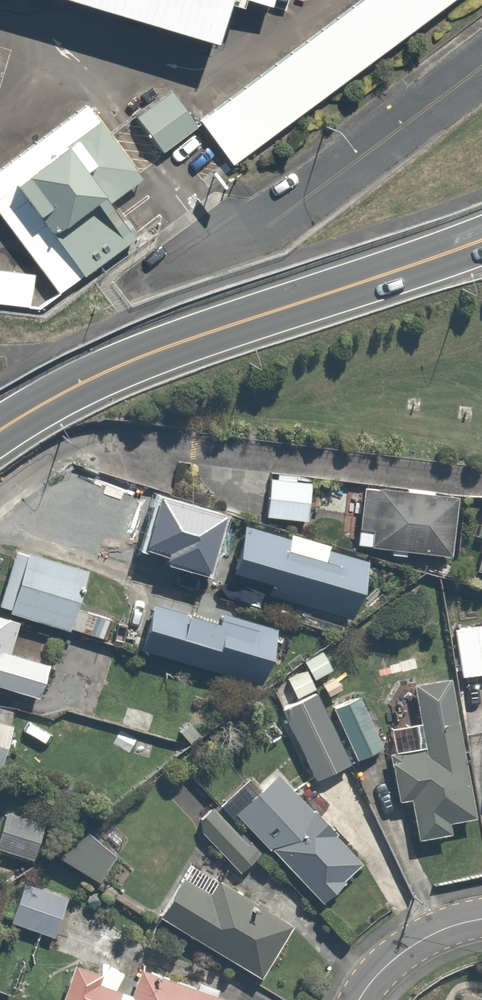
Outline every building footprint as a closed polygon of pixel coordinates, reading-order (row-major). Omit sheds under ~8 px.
[(181,42),(194,0),(41,0),(181,42)] [(172,122),(205,165),(424,0),(334,0),(172,122)] [(57,277),(104,240),(76,204),(111,177),(65,119),(0,169),(0,204),(57,277)] [(210,518),(97,475),(72,541),(145,569),(162,525),(174,530),(168,545),(196,555),(210,518)] [(312,484),(273,479),(268,515),(307,520),(312,484)] [(458,494),(362,488),(359,546),(426,550),(425,567),(454,569),(458,494)] [(297,532),(295,538),(252,524),(235,576),(279,590),(274,605),(306,616),(311,601),(355,615),(372,563),(328,549),(330,542),(297,532)] [(82,607),(91,576),(16,554),(0,609),(108,640),(115,616),(82,607)] [(225,615),(223,624),(156,606),(145,649),(266,681),(280,629),(225,615)] [(20,621),(0,615),(0,688),(44,701),(54,665),(12,653),(20,621)] [(456,631),(463,677),(481,674),(481,626),(456,631)] [(284,709),(275,713),(309,781),(347,762),(303,673),(274,688),(284,709)] [(478,813),(453,683),(416,690),(428,749),(392,756),(400,801),(416,798),(424,839),(456,832),(454,818),(478,813)] [(357,699),(334,710),(358,760),(382,749),(357,699)] [(359,862),(278,772),(233,813),(315,902),(359,862)] [(264,852),(214,808),(201,823),(251,867),(264,852)] [(1,811),(0,815),(0,850),(42,861),(51,823),(1,811)] [(61,857),(97,884),(117,857),(82,830),(61,857)] [(291,927),(192,868),(164,916),(263,974),(291,927)] [(69,898),(23,883),(10,922),(56,937),(69,898)] [(78,966),(65,999),(239,999),(145,963),(133,994),(103,982),(105,977),(78,966)] [(462,969),(452,999),(481,999),(481,975),(462,969)]
